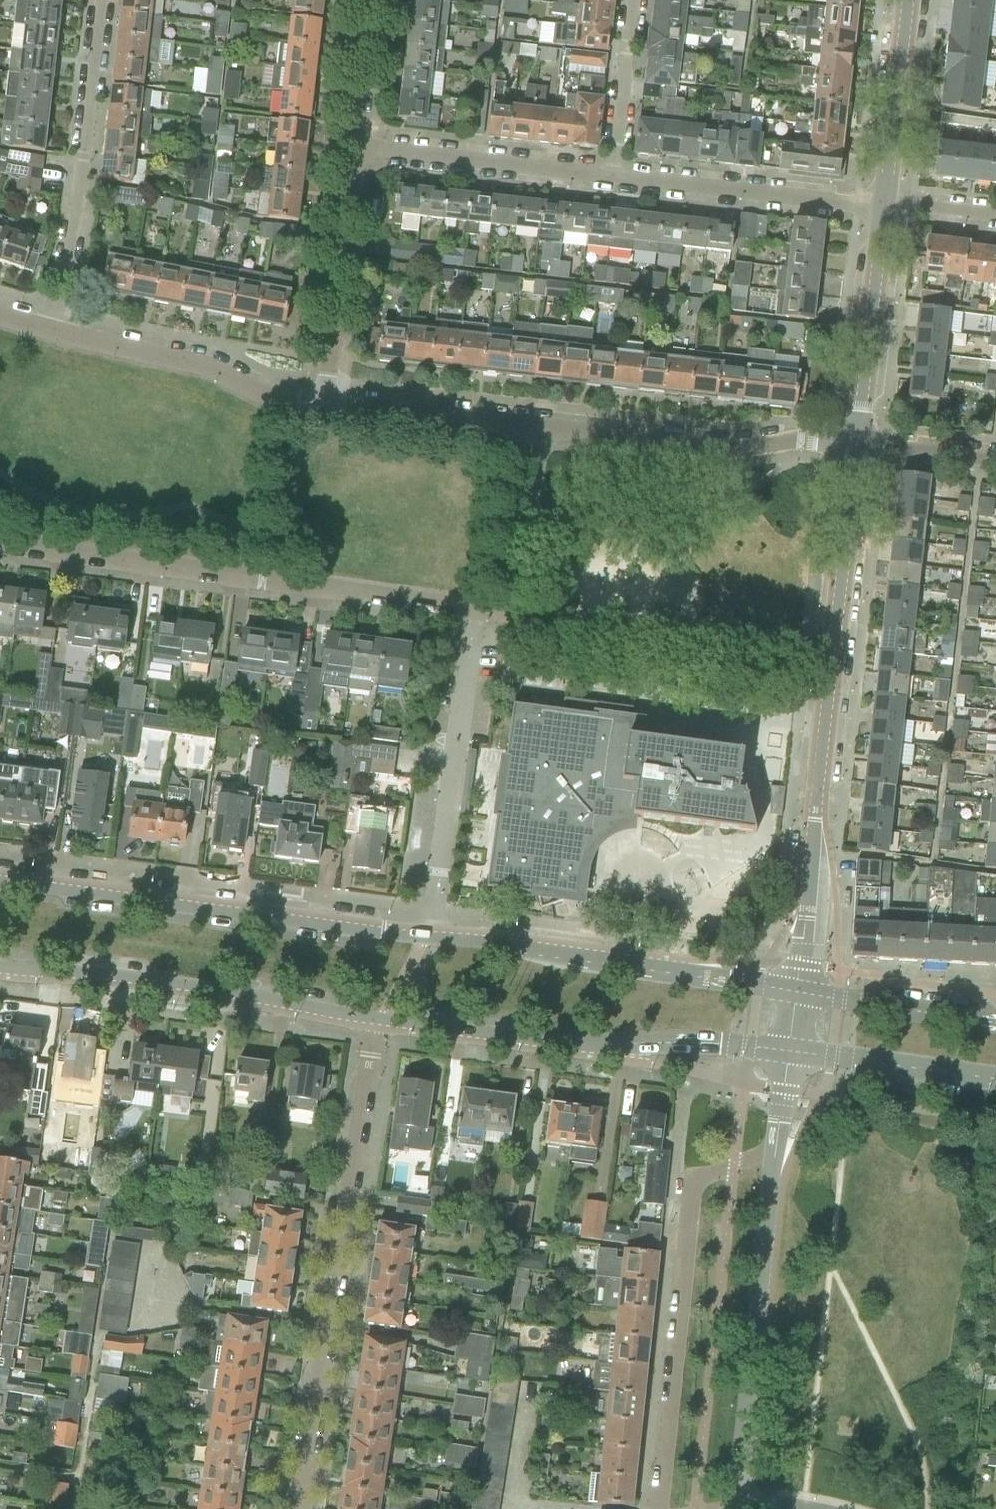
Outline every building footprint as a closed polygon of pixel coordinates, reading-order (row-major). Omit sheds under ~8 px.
[(18,0),(15,24),(58,29),(60,5),(18,0)] [(120,13),(150,16),(152,0),(121,0),(120,13)] [(291,14),(321,17),(323,0),(293,0),(291,14)] [(409,22),(446,27),(449,3),(423,0),(411,0),(409,22)] [(481,7),(496,9),(497,9),(498,1),(498,0),(482,0),(481,7)] [(503,13),(516,15),(517,0),(504,0),(503,13)] [(521,0),(517,0),(516,15),(525,16),(527,1),(521,0)] [(556,6),(612,13),(613,0),(557,0),(556,6)] [(704,0),(654,0),(653,4),(685,8),(703,10),(704,0)] [(815,2),(826,3),(826,5),(858,9),(858,8),(859,4),(862,2),(862,0),(815,0),(815,2)] [(954,10),(988,14),(990,0),(956,0),(954,10)] [(685,8),(653,4),(652,14),(654,14),(653,23),(701,28),(712,30),(713,21),(683,17),(685,8)] [(798,20),(797,30),(855,37),(856,26),(859,23),(860,18),(857,15),(858,9),(826,5),(825,9),(808,7),(806,21),(798,20)] [(552,6),(551,15),(555,16),(564,16),(562,28),(576,30),(609,33),(612,13),(561,7),(556,6),(552,6)] [(481,7),(480,17),(495,19),(496,19),(497,9),(496,9),(481,7)] [(214,10),(212,23),(227,25),(229,12),(214,10)] [(954,10),(952,35),(985,38),(988,14),(954,10)] [(120,13),(117,36),(160,41),(163,18),(150,16),(120,13)] [(733,14),(732,23),(747,25),(748,15),(733,14)] [(756,16),(755,24),(773,26),(774,18),(756,16)] [(290,18),(287,42),(318,45),(320,22),(290,18)] [(502,19),(499,40),(500,40),(502,40),(503,40),(512,41),(514,24),(515,24),(525,26),(525,22),(505,19),(503,19),(502,19)] [(409,22),(406,46),(443,50),(444,42),(446,27),(409,22)] [(227,25),(212,23),(211,37),(226,39),(227,25)] [(484,31),(495,33),(496,24),(485,23),(484,31)] [(650,32),(648,42),(680,45),(697,47),(698,38),(700,38),(701,28),(653,23),(652,32),(650,32)] [(732,23),(731,33),(746,34),(747,25),(732,23)] [(15,24),(12,49),(55,54),(58,29),(15,24)] [(233,24),(231,35),(244,37),(246,25),(233,24)] [(536,44),(551,46),(553,35),(553,27),(538,25),(536,44)] [(609,33),(562,28),(553,27),(553,35),(551,46),(575,48),(607,52),(609,33)] [(796,39),(797,30),(787,29),(786,38),(796,39)] [(797,30),(796,39),(821,41),(820,57),(852,61),(852,57),(856,55),(856,50),(854,47),(855,37),(797,30)] [(483,44),(493,45),(495,33),(484,31),(483,44)] [(726,32),(725,40),(733,41),(732,44),(745,46),(746,34),(731,33),(726,32)] [(231,35),(230,49),(243,50),(244,37),(231,35)] [(948,40),(946,59),(983,63),(985,38),(952,35),(951,41),(948,40)] [(117,36),(114,59),(145,62),(158,64),(160,41),(117,36)] [(277,65),(315,70),(318,70),(320,60),(316,59),(318,45),(287,42),(280,41),(277,65)] [(649,51),(648,60),(697,66),(698,57),(679,55),(680,45),(648,42),(647,51),(649,51)] [(478,49),(477,54),(492,56),(493,47),(493,45),(483,44),(478,44),(478,45),(478,49)] [(497,56),(518,59),(520,46),(498,44),(497,56)] [(745,46),(732,44),(732,52),(744,54),(745,46)] [(520,45),(519,55),(535,57),(536,47),(520,45)] [(406,46),(403,70),(430,73),(440,74),(443,50),(406,46)] [(541,48),(540,61),(555,63),(556,50),(541,48)] [(12,49),(9,73),(52,78),(55,54),(12,49)] [(554,109),(550,144),(571,147),(575,112),(573,112),(575,101),(577,80),(566,78),(568,66),(569,66),(570,52),(561,51),(558,78),(563,79),(561,95),(564,95),(564,96),(563,100),(562,110),(554,109)] [(575,112),(571,147),(592,149),(597,145),(607,56),(570,52),(569,66),(568,66),(566,78),(577,80),(575,101),(573,112),(575,112)] [(477,54),(475,66),(491,68),(492,56),(477,54)] [(731,57),(729,70),(741,71),(743,58),(731,57)] [(802,68),(801,78),(849,84),(851,73),(854,70),(854,65),(852,62),(852,61),(820,57),(818,70),(802,68)] [(208,58),(207,69),(222,71),(223,60),(208,58)] [(145,62),(114,59),(112,83),(142,87),(145,62)] [(947,75),(946,83),(980,87),(983,63),(946,59),(944,74),(947,75)] [(645,69),(644,78),(647,78),(646,79),(646,83),(674,86),(675,82),(676,83),(688,84),(694,85),(695,84),(696,75),(702,76),(703,67),(697,66),(648,60),(647,69),(645,69)] [(282,91),(312,94),(315,70),(277,65),(277,66),(273,66),(271,90),(282,91)] [(786,75),(786,76),(801,78),(802,68),(787,67),(787,72),(787,74),(786,75)] [(222,71),(207,69),(204,94),(219,95),(222,71)] [(403,70),(400,94),(427,97),(430,73),(403,70)] [(741,71),(729,70),(727,86),(739,87),(741,71)] [(6,98),(17,99),(49,103),(52,78),(9,73),(6,98)] [(227,73),(226,84),(238,86),(240,74),(227,73)] [(440,74),(430,73),(427,97),(440,98),(443,74),(440,74)] [(496,74),(495,85),(503,86),(504,77),(503,75),(496,74)] [(779,76),(778,84),(785,84),(800,86),(800,84),(801,78),(786,76),(779,76)] [(816,88),(814,103),(846,107),(847,104),(850,101),(851,95),(848,92),(849,84),(801,78),(800,84),(800,86),(816,88)] [(678,157),(679,157),(684,109),(684,100),(673,99),(674,86),(646,83),(646,84),(644,84),(642,98),(658,100),(666,100),(663,124),(664,125),(660,155),(669,156),(669,158),(678,159),(678,157)] [(980,87),(946,83),(943,108),(977,112),(980,87)] [(226,84),(224,97),(237,99),(238,86),(226,84)] [(487,137),(509,139),(513,105),(502,103),(504,86),(503,86),(495,85),(493,84),(487,137)] [(111,86),(108,110),(149,115),(151,91),(111,86)] [(509,139),(530,142),(537,88),(524,87),(522,106),(513,105),(509,139)] [(530,142),(550,144),(554,109),(543,108),(545,89),(537,88),(530,142)] [(311,103),(312,94),(282,91),(279,116),(309,119),(309,117),(312,118),(314,104),(311,103)] [(471,91),(470,102),(485,104),(486,92),(471,91)] [(711,91),(710,99),(722,100),(723,101),(724,93),(723,93),(711,91)] [(723,101),(721,113),(729,114),(731,94),(724,93),(723,101)] [(400,94),(397,118),(405,119),(404,126),(435,130),(438,106),(426,105),(427,101),(427,97),(400,94)] [(743,95),(740,115),(748,116),(750,96),(743,95)] [(6,98),(4,122),(14,124),(46,127),(49,103),(17,99),(6,98)] [(660,157),(660,155),(664,125),(663,124),(666,100),(658,100),(655,124),(639,122),(636,154),(660,157)] [(485,104),(470,102),(466,135),(481,136),(485,104)] [(796,115),(795,125),(844,130),(845,119),(849,116),(849,111),(846,108),(846,107),(814,103),(813,117),(796,115)] [(203,109),(201,121),(215,123),(217,111),(203,109)] [(687,160),(697,161),(701,129),(691,128),(693,110),(684,109),(679,157),(688,158),(687,160)] [(108,110),(106,133),(136,137),(149,138),(152,115),(149,115),(108,110)] [(715,163),(716,163),(721,113),(712,112),(710,130),(701,129),(697,161),(706,162),(707,160),(715,161),(715,163)] [(721,113),(716,163),(735,165),(740,118),(730,117),(731,114),(729,114),(721,113)] [(940,123),(959,126),(960,116),(941,113),(940,123)] [(784,114),(783,123),(795,125),(796,115),(784,114)] [(740,118),(735,165),(757,168),(760,134),(748,133),(750,116),(748,116),(740,115),(740,118)] [(748,133),(760,134),(762,118),(750,116),(748,133)] [(959,126),(977,128),(978,119),(960,116),(959,126)] [(308,124),(288,121),(268,119),(265,142),(275,143),(306,146),(307,138),(310,138),(311,126),(308,126),(308,124)] [(995,131),(995,127),(995,122),(978,119),(977,128),(995,131)] [(201,121),(200,135),(214,136),(215,123),(201,121)] [(46,127),(14,124),(11,147),(43,151),(46,127)] [(810,135),(809,149),(841,153),(841,151),(845,148),(845,143),(843,139),(844,130),(795,125),(795,134),(810,135)] [(221,126),(220,136),(233,138),(234,128),(221,126)] [(106,133),(103,156),(133,160),(136,137),(106,133)] [(220,136),(218,151),(231,153),(233,138),(220,136)] [(275,143),(272,167),(303,171),(306,146),(275,143)] [(941,179),(952,180),(956,146),(938,144),(934,176),(939,177),(941,179)] [(809,149),(778,146),(775,170),(838,177),(841,153),(809,149)] [(965,180),(971,181),(975,148),(956,146),(952,180),(964,181),(965,180)] [(971,181),(989,183),(993,151),(975,148),(971,181)] [(3,175),(10,154),(0,151),(0,174),(3,175)] [(10,154),(3,175),(17,181),(18,179),(40,181),(41,169),(19,167),(20,155),(10,154)] [(20,155),(19,167),(41,169),(42,157),(20,155)] [(197,155),(196,167),(212,169),(213,157),(197,155)] [(133,160),(103,156),(100,181),(130,184),(133,160)] [(262,166),(259,191),(300,196),(303,171),(272,167),(262,166)] [(194,181),(192,199),(208,201),(212,169),(196,167),(195,181),(194,181)] [(215,174),(213,187),(227,188),(228,176),(215,174)] [(40,181),(18,179),(17,181),(16,190),(38,193),(40,181)] [(99,187),(98,202),(144,207),(146,193),(99,187)] [(213,187),(212,200),(225,201),(227,188),(213,187)] [(401,214),(419,216),(422,189),(398,187),(397,195),(386,193),(382,224),(400,226),(401,214)] [(419,216),(442,219),(446,192),(422,189),(419,216)] [(259,191),(256,218),(267,219),(277,220),(297,222),(300,196),(259,191)] [(442,219),(467,222),(470,195),(446,192),(442,219)] [(479,223),(491,225),(494,198),(470,195),(467,222),(465,235),(478,237),(479,223)] [(491,225),(514,227),(517,201),(494,198),(491,225)] [(162,200),(159,214),(170,216),(173,202),(162,200)] [(514,227),(539,230),(542,203),(517,201),(514,227)] [(538,241),(561,243),(565,206),(542,203),(539,230),(538,241)] [(188,206),(185,220),(196,222),(198,208),(188,206)] [(561,243),(585,246),(589,209),(565,206),(561,243)] [(585,246),(609,249),(614,212),(589,209),(585,246)] [(213,212),(210,227),(221,229),(223,214),(213,212)] [(609,249),(633,252),(638,215),(614,212),(609,249)] [(741,214),(738,239),(753,240),(764,242),(765,232),(766,229),(767,217),(741,214)] [(633,252),(657,255),(662,217),(638,215),(633,252)] [(12,226),(14,221),(0,216),(0,260),(12,226)] [(662,217),(657,255),(681,257),(682,247),(685,220),(662,217)] [(239,219),(236,233),(246,235),(249,221),(239,219)] [(709,223),(685,220),(682,247),(706,250),(709,223)] [(794,221),(791,245),(822,249),(825,224),(794,221)] [(733,226),(709,223),(706,250),(730,253),(733,226)] [(258,239),(269,240),(271,225),(260,224),(258,239)] [(271,225),(269,240),(295,243),(296,228),(271,225)] [(0,260),(0,263),(23,271),(24,270),(32,273),(33,274),(39,255),(38,254),(38,255),(29,252),(36,234),(12,226),(0,260)] [(753,240),(738,239),(736,250),(752,252),(753,240)] [(924,273),(944,275),(949,243),(928,240),(924,273)] [(389,258),(422,262),(424,247),(391,243),(389,258)] [(944,275),(943,290),(962,292),(964,282),(968,249),(968,245),(949,243),(944,275)] [(784,244),(782,255),(790,256),(788,269),(819,272),(822,249),(791,245),(784,244)] [(102,292),(128,297),(135,264),(137,250),(111,245),(105,275),(99,274),(97,287),(102,288),(102,292)] [(424,247),(422,262),(434,264),(436,248),(424,247)] [(964,282),(981,284),(985,251),(968,249),(964,282)] [(454,250),(452,266),(462,267),(464,251),(454,250)] [(464,251),(462,267),(473,268),(475,253),(464,251)] [(995,285),(995,252),(985,251),(981,284),(995,285)] [(501,256),(499,271),(509,272),(511,257),(501,256)] [(511,257),(509,272),(521,274),(522,258),(511,257)] [(178,307),(205,312),(214,268),(187,262),(185,273),(178,307)] [(548,262),(546,276),(557,277),(559,263),(548,262)] [(735,262),(732,286),(748,288),(751,264),(735,262)] [(559,263),(557,277),(568,279),(569,264),(559,263)] [(128,297),(153,302),(160,269),(135,264),(128,297)] [(387,279),(413,282),(415,267),(388,264),(387,279)] [(594,282),(605,284),(607,268),(595,267),(594,282)] [(777,267),(775,291),(778,292),(785,293),(816,296),(819,272),(788,269),(777,267)] [(205,312),(230,317),(237,284),(236,284),(238,272),(214,268),(205,312)] [(607,268),(605,284),(628,286),(628,283),(629,273),(629,271),(607,268)] [(153,302),(178,307),(185,273),(160,269),(153,302)] [(428,284),(439,285),(441,270),(429,269),(428,284)] [(237,284),(230,317),(255,322),(262,289),(264,276),(239,271),(238,272),(236,284),(237,284)] [(456,272),(455,287),(466,289),(467,273),(456,272)] [(641,287),(653,289),(655,274),(643,272),(641,287)] [(262,289),(255,322),(283,327),(290,289),(292,280),(280,277),(280,276),(268,273),(268,275),(264,274),(264,276),(262,289)] [(629,273),(628,283),(637,284),(638,274),(629,273)] [(655,274),(653,289),(663,290),(665,275),(655,274)] [(480,290),(492,291),(493,276),(482,275),(480,290)] [(494,276),(492,291),(517,294),(518,279),(494,276)] [(691,278),(689,293),(701,295),(703,279),(691,278)] [(703,279),(701,295),(711,296),(712,280),(703,279)] [(532,296),(544,297),(546,282),(534,281),(532,296)] [(557,298),(568,300),(570,285),(559,284),(557,298)] [(748,288),(732,286),(730,298),(747,299),(748,288)] [(584,302),(596,304),(598,288),(586,287),(584,302)] [(598,288),(596,304),(622,307),(623,291),(598,288)] [(920,303),(942,305),(944,293),(922,291),(920,303)] [(816,296),(785,293),(778,292),(775,316),(813,321),(816,296)] [(636,307),(648,309),(650,294),(638,293),(636,307)] [(663,310),(675,312),(676,297),(665,296),(663,310)] [(688,313),(700,315),(701,300),(690,298),(688,313)] [(968,309),(978,310),(979,302),(969,300),(968,309)] [(710,316),(722,317),(723,302),(712,301),(710,316)] [(979,302),(978,310),(986,311),(987,302),(979,302)] [(920,307),(917,330),(946,333),(960,335),(962,314),(949,312),(949,311),(940,310),(920,307)] [(369,329),(366,353),(378,355),(378,361),(403,364),(408,327),(410,311),(401,310),(399,326),(382,324),(381,331),(369,329)] [(434,330),(430,367),(456,370),(462,323),(462,322),(462,321),(461,321),(460,323),(436,320),(437,318),(435,318),(434,330)] [(738,334),(750,335),(752,320),(739,318),(738,334)] [(765,336),(775,338),(777,323),(767,322),(765,336)] [(462,323),(456,370),(482,373),(487,327),(488,326),(462,323)] [(777,323),(775,338),(802,341),(804,326),(777,323)] [(511,339),(507,376),(534,379),(539,342),(540,327),(513,324),(512,330),(511,339)] [(403,364),(430,367),(434,330),(408,327),(403,364)] [(487,327),(482,373),(507,376),(511,339),(503,338),(504,329),(487,327)] [(539,342),(534,379),(559,382),(563,345),(565,332),(565,329),(540,327),(539,342)] [(563,345),(559,382),(586,385),(590,348),(593,331),(570,329),(567,328),(565,328),(565,329),(565,332),(563,345)] [(917,330),(915,352),(944,356),(946,333),(917,330)] [(988,338),(987,346),(991,346),(995,347),(995,339),(988,338)] [(586,385),(612,388),(616,351),(590,348),(586,385)] [(669,357),(665,394),(690,397),(695,353),(670,350),(669,357)] [(746,366),(742,403),(767,406),(771,372),(772,369),(774,353),(747,350),(746,358),(747,358),(746,366)] [(612,388),(638,391),(643,354),(616,351),(612,388)] [(915,352),(912,375),(941,378),(944,356),(915,352)] [(695,353),(690,397),(715,400),(716,400),(721,363),(721,356),(695,353)] [(638,391),(665,394),(669,357),(643,354),(638,391)] [(721,363),(716,400),(742,403),(746,366),(747,358),(721,355),(721,356),(721,363)] [(771,372),(767,406),(794,409),(796,396),(804,397),(807,376),(771,372)] [(983,383),(995,384),(995,382),(995,376),(984,374),(983,383)] [(941,378),(912,375),(910,397),(939,401),(941,378)] [(995,384),(983,383),(982,390),(995,392),(995,384)] [(901,474),(898,496),(927,499),(930,477),(901,474)] [(898,496),(895,518),(925,522),(927,499),(898,496)] [(959,496),(958,503),(969,504),(970,497),(959,496)] [(978,498),(977,507),(993,508),(994,500),(978,498)] [(969,504),(958,503),(957,511),(969,513),(969,504)] [(993,508),(977,507),(976,517),(991,519),(993,508)] [(895,518),(893,540),(922,544),(925,522),(895,518)] [(893,540),(890,562),(919,566),(922,544),(893,540)] [(954,540),(953,547),(964,549),(965,541),(954,540)] [(973,542),(972,551),(988,553),(989,544),(973,542)] [(964,549),(953,547),(952,556),(964,557),(964,549)] [(988,553),(972,551),(971,561),(986,563),(988,553)] [(890,562),(888,585),(917,588),(919,566),(890,562)] [(949,584),(948,592),(959,593),(960,586),(949,584)] [(888,585),(885,607),(914,610),(917,588),(888,585)] [(12,633),(18,592),(6,590),(6,587),(0,586),(0,633),(12,634),(12,633)] [(968,587),(967,596),(982,597),(983,589),(968,587)] [(12,634),(11,638),(39,641),(41,630),(43,615),(45,595),(18,592),(12,633),(12,634)] [(959,593),(948,592),(947,600),(959,601),(959,593)] [(982,597),(967,596),(966,606),(981,608),(982,597)] [(68,643),(95,647),(100,612),(87,610),(88,601),(70,599),(68,616),(71,617),(68,643)] [(100,612),(95,647),(123,651),(127,624),(130,625),(132,607),(115,605),(114,614),(100,612)] [(885,607),(883,629),(912,632),(914,610),(885,607)] [(153,655),(152,663),(179,667),(181,659),(181,654),(185,623),(158,620),(155,640),(153,655)] [(181,659),(180,664),(208,668),(208,663),(210,654),(211,654),(212,650),(210,650),(213,627),(185,623),(181,654),(181,659)] [(944,628),(943,636),(954,637),(955,630),(944,628)] [(883,629),(880,651),(909,654),(923,656),(924,646),(920,646),(921,633),(912,632),(883,629)] [(56,632),(41,630),(39,641),(55,643),(56,632)] [(238,669),(266,672),(271,635),(243,631),(238,669)] [(964,631),(962,641),(977,643),(978,633),(964,631)] [(302,718),(302,716),(308,668),(312,643),(311,643),(310,644),(298,642),(298,639),(271,635),(266,672),(291,676),(287,710),(293,717),(302,718)] [(302,718),(300,737),(313,739),(316,739),(318,719),(322,688),(348,691),(348,690),(355,638),(327,635),(322,670),(308,668),(302,716),(302,718)] [(943,636),(942,643),(954,645),(954,637),(943,636)] [(382,642),(355,638),(348,690),(369,693),(369,686),(376,687),(382,642)] [(962,641),(960,657),(975,659),(977,643),(962,641)] [(410,646),(382,642),(376,687),(377,686),(403,689),(403,690),(404,691),(410,646)] [(880,651),(877,673),(906,676),(909,654),(880,651)] [(38,655),(35,677),(48,679),(50,670),(51,657),(38,655)] [(939,666),(937,680),(949,682),(951,667),(939,666)] [(48,679),(46,701),(60,703),(62,689),(64,672),(50,670),(48,679)] [(877,673),(875,695),(904,699),(906,676),(877,673)] [(958,676),(957,685),(972,686),(973,678),(958,676)] [(35,677),(32,700),(46,701),(48,679),(35,677)] [(119,678),(115,710),(128,712),(132,686),(132,679),(119,678)] [(935,680),(934,689),(948,691),(949,682),(937,680),(935,680)] [(972,686),(957,685),(956,695),(971,697),(972,686)] [(132,686),(128,712),(141,713),(143,714),(146,688),(132,686)] [(782,698),(793,699),(794,687),(783,686),(782,698)] [(90,693),(62,689),(60,703),(61,703),(77,705),(88,707),(90,693)] [(875,695),(872,717),(901,721),(904,699),(875,695)] [(1,707),(31,711),(32,700),(2,696),(1,707)] [(203,721),(218,723),(221,698),(206,696),(203,721)] [(221,698),(218,723),(231,725),(234,700),(221,698)] [(487,884),(486,888),(528,894),(529,894),(530,889),(537,890),(539,899),(541,908),(560,902),(582,895),(581,892),(580,885),(580,878),(580,871),(581,863),(584,857),(587,850),(592,843),(598,837),(603,833),(610,829),(617,826),(616,822),(620,821),(629,819),(634,819),(634,817),(637,817),(755,834),(744,790),(743,793),(738,792),(743,752),(643,739),(636,738),(629,737),(632,717),(633,708),(565,699),(564,699),(562,712),(530,707),(512,705),(509,733),(505,757),(505,758),(508,758),(507,764),(505,763),(503,767),(501,772),(499,777),(497,787),(497,797),(498,807),(499,811),(501,811),(500,817),(496,817),(496,818),(487,884)] [(31,711),(44,713),(46,701),(32,700),(31,711)] [(46,701),(44,713),(60,715),(61,703),(60,703),(46,701)] [(60,715),(57,735),(72,737),(77,705),(61,703),(60,715)] [(77,705),(72,737),(90,739),(99,740),(101,726),(126,729),(128,713),(128,712),(115,710),(88,707),(77,705)] [(126,729),(122,758),(135,760),(140,723),(141,715),(141,713),(128,712),(128,713),(126,729)] [(872,717),(870,740),(899,743),(901,721),(872,717)] [(934,717),(933,724),(944,726),(945,719),(934,717)] [(174,719),(172,734),(193,737),(195,722),(174,719)] [(953,721),(952,729),(967,731),(968,722),(953,721)] [(944,726),(933,724),(932,733),(944,734),(944,726)] [(371,726),(369,740),(396,743),(398,730),(371,726)] [(952,729),(949,753),(962,754),(964,741),(966,741),(967,731),(952,729)] [(318,742),(317,754),(332,756),(331,766),(348,768),(350,758),(352,743),(334,740),(334,745),(318,742)] [(870,740),(867,762),(896,765),(899,743),(870,740)] [(350,758),(355,758),(394,763),(396,749),(352,743),(350,758)] [(250,762),(247,786),(262,788),(265,765),(267,753),(252,751),(250,762)] [(355,758),(370,761),(368,774),(392,777),(394,763),(355,758)] [(466,764),(465,770),(473,771),(474,759),(467,758),(466,764)] [(2,820),(2,822),(12,823),(12,822),(16,822),(23,765),(0,761),(0,820),(2,820)] [(929,761),(928,769),(939,770),(940,763),(929,761)] [(867,762),(864,784),(893,787),(896,765),(867,762)] [(54,811),(59,770),(23,765),(16,822),(19,823),(19,824),(29,826),(29,824),(41,825),(44,810),(54,811)] [(948,765),(947,774),(962,776),(963,767),(948,765)] [(939,770),(928,769),(927,777),(939,778),(939,770)] [(75,802),(72,822),(80,823),(79,830),(98,833),(99,826),(102,826),(102,823),(100,823),(101,817),(112,818),(114,807),(102,805),(106,778),(79,774),(75,802)] [(962,776),(947,774),(946,784),(961,786),(962,776)] [(204,782),(190,780),(189,790),(165,787),(162,808),(158,841),(168,842),(169,845),(177,846),(179,844),(182,844),(187,812),(200,814),(204,782)] [(213,783),(210,812),(211,812),(219,813),(217,829),(214,849),(241,852),(246,817),(245,817),(247,801),(236,799),(237,788),(215,785),(215,783),(213,783)] [(864,784),(862,806),(891,809),(893,787),(864,784)] [(770,787),(770,800),(783,802),(784,789),(770,787)] [(126,790),(124,807),(133,808),(131,817),(129,837),(141,839),(141,841),(153,843),(154,840),(158,841),(162,808),(164,795),(126,790)] [(462,794),(461,806),(468,807),(470,795),(462,794)] [(356,833),(354,848),(352,867),(379,871),(384,833),(388,834),(390,817),(366,814),(368,798),(349,796),(344,832),(356,833)] [(770,800),(770,815),(780,816),(781,816),(783,802),(770,800)] [(979,823),(989,824),(995,824),(995,802),(991,801),(982,800),(979,823)] [(260,803),(257,825),(278,828),(276,837),(274,857),(291,859),(290,863),(302,865),(302,861),(318,863),(320,843),(322,828),(312,827),(315,807),(282,802),(281,805),(260,803)] [(915,805),(914,812),(923,813),(935,814),(935,807),(924,806),(915,805)] [(862,806),(859,828),(888,831),(891,809),(862,806)] [(943,810),(942,819),(957,821),(958,812),(943,810)] [(934,814),(923,813),(922,821),(934,823),(934,814)] [(957,821),(942,819),(941,829),(956,831),(957,821)] [(987,846),(995,847),(995,824),(989,824),(987,846)] [(888,831),(859,828),(857,851),(886,854),(888,831)] [(932,837),(920,835),(919,844),(931,845),(932,837)] [(939,841),(938,851),(951,852),(952,843),(939,841)] [(987,846),(985,869),(995,870),(995,847),(987,846)] [(995,967),(995,963),(995,877),(953,872),(949,930),(926,929),(927,912),(886,908),(885,926),(877,925),(879,888),(879,879),(880,862),(856,861),(850,958),(995,967)] [(879,879),(879,888),(888,889),(889,880),(890,863),(880,862),(879,879)] [(917,884),(928,884),(929,869),(918,869),(917,884)] [(927,912),(926,929),(949,930),(953,872),(929,869),(928,884),(927,912)] [(15,1063),(10,1063),(6,1088),(29,1091),(33,1065),(35,1066),(40,1033),(38,1032),(38,1033),(33,1033),(33,1031),(22,1029),(22,1031),(8,1029),(8,1028),(7,1028),(4,1050),(17,1051),(15,1063)] [(61,1064),(60,1067),(62,1067),(60,1080),(78,1083),(76,1097),(86,1098),(91,1061),(94,1041),(71,1037),(71,1038),(67,1037),(63,1064),(61,1064)] [(100,1076),(97,1099),(128,1103),(130,1091),(158,1095),(164,1050),(135,1046),(132,1067),(128,1069),(127,1077),(130,1079),(130,1080),(100,1076)] [(164,1050),(158,1095),(190,1099),(193,1084),(193,1079),(206,1081),(208,1066),(195,1065),(196,1056),(197,1055),(164,1050)] [(233,1092),(235,1092),(234,1098),(247,1100),(247,1101),(262,1103),(267,1064),(237,1060),(233,1092)] [(286,1110),(314,1114),(317,1089),(318,1084),(319,1076),(320,1072),(292,1068),(286,1110)] [(318,1084),(317,1089),(328,1090),(329,1077),(319,1076),(318,1084)] [(399,1084),(390,1150),(407,1153),(407,1151),(429,1154),(432,1131),(425,1130),(428,1107),(431,1087),(427,1086),(428,1084),(428,1083),(416,1081),(415,1084),(415,1085),(412,1084),(399,1082),(399,1084)] [(457,1131),(456,1139),(458,1139),(457,1144),(482,1148),(484,1133),(484,1129),(483,1129),(488,1092),(475,1090),(475,1092),(463,1090),(460,1110),(457,1131)] [(46,1093),(31,1091),(28,1116),(43,1118),(46,1093)] [(488,1092),(483,1129),(484,1129),(484,1133),(509,1136),(514,1097),(502,1095),(502,1093),(488,1092)] [(558,1146),(570,1147),(576,1106),(550,1102),(544,1143),(547,1144),(547,1147),(558,1148),(558,1146)] [(576,1106),(570,1147),(569,1159),(571,1160),(571,1162),(587,1164),(587,1162),(595,1163),(602,1109),(576,1106)] [(643,1204),(663,1206),(668,1152),(660,1151),(664,1116),(651,1115),(651,1116),(634,1114),(629,1149),(647,1152),(647,1155),(649,1155),(643,1204)] [(28,1164),(37,1166),(39,1151),(0,1145),(0,1160),(28,1164)] [(92,1149),(89,1174),(103,1176),(106,1150),(92,1149)] [(21,1186),(23,1174),(26,1175),(28,1164),(0,1160),(0,1183),(21,1186)] [(192,1160),(189,1184),(208,1187),(211,1162),(192,1160)] [(56,1168),(55,1178),(70,1180),(70,1170),(56,1168)] [(262,1195),(304,1201),(307,1177),(266,1171),(265,1180),(262,1195)] [(251,1178),(248,1193),(262,1195),(265,1180),(251,1178)] [(35,1212),(37,1212),(41,1189),(21,1186),(0,1183),(0,1207),(35,1212)] [(431,1187),(429,1201),(426,1217),(439,1219),(444,1189),(431,1187)] [(207,1188),(205,1202),(249,1209),(251,1195),(207,1188)] [(53,1191),(52,1202),(66,1203),(67,1193),(53,1191)] [(398,1197),(395,1213),(405,1214),(407,1198),(398,1197)] [(516,1205),(513,1228),(528,1230),(531,1203),(516,1201),(516,1205)] [(590,1202),(586,1239),(601,1241),(603,1226),(606,1203),(590,1202)] [(505,1204),(502,1226),(513,1228),(516,1205),(505,1204)] [(253,1205),(251,1217),(263,1219),(264,1207),(265,1207),(253,1205)] [(14,1231),(32,1233),(35,1212),(21,1210),(0,1207),(0,1229),(14,1231)] [(263,1219),(261,1233),(298,1238),(302,1213),(264,1207),(263,1219)] [(47,1214),(46,1223),(61,1225),(62,1216),(47,1214)] [(426,1217),(424,1232),(464,1238),(466,1223),(439,1219),(426,1217)] [(92,1221),(88,1244),(105,1246),(108,1224),(92,1221)] [(378,1223),(374,1248),(412,1254),(415,1229),(378,1223)] [(601,1241),(601,1242),(635,1246),(658,1249),(659,1246),(660,1233),(661,1226),(637,1224),(637,1231),(629,1231),(630,1229),(603,1226),(601,1241)] [(122,1227),(120,1237),(136,1239),(138,1229),(122,1227)] [(11,1254),(11,1255),(31,1258),(34,1234),(32,1233),(14,1231),(0,1229),(0,1253),(11,1254)] [(138,1229),(136,1239),(138,1240),(153,1242),(155,1232),(138,1229)] [(251,1231),(247,1256),(257,1258),(294,1263),(298,1238),(261,1233),(251,1231)] [(519,1239),(517,1253),(531,1255),(532,1240),(519,1239)] [(112,1241),(110,1254),(135,1258),(137,1245),(112,1241)] [(408,1279),(412,1254),(374,1248),(370,1273),(408,1279)] [(624,1251),(623,1259),(615,1258),(616,1251),(597,1248),(594,1277),(607,1279),(655,1284),(657,1267),(661,1267),(663,1256),(658,1255),(656,1255),(624,1251)] [(11,1277),(13,1267),(9,1266),(11,1255),(11,1254),(0,1253),(0,1276),(11,1277)] [(110,1254),(108,1267),(133,1271),(135,1258),(110,1254)] [(87,1257),(85,1265),(101,1268),(103,1259),(87,1257)] [(257,1258),(253,1282),(290,1288),(294,1263),(257,1258)] [(108,1267),(106,1279),(131,1283),(133,1271),(108,1267)] [(516,1268),(514,1279),(528,1281),(529,1270),(516,1268)] [(40,1272),(39,1282),(53,1284),(55,1274),(40,1272)] [(209,1287),(210,1276),(190,1273),(182,1278),(192,1296),(201,1301),(203,1286),(209,1287)] [(366,1298),(404,1304),(408,1279),(370,1273),(366,1298)] [(444,1274),(442,1285),(500,1294),(502,1283),(444,1274)] [(24,1302),(27,1280),(11,1277),(0,1276),(0,1299),(24,1302)] [(106,1279),(104,1292),(129,1296),(131,1283),(106,1279)] [(604,1306),(618,1308),(652,1311),(654,1295),(658,1296),(660,1284),(655,1284),(607,1279),(604,1306)] [(53,1284),(39,1282),(37,1292),(51,1294),(53,1284)] [(290,1288),(253,1282),(251,1296),(242,1295),(240,1307),(286,1314),(290,1288)] [(514,1282),(512,1296),(523,1298),(525,1284),(514,1282)] [(104,1292),(102,1305),(127,1309),(129,1296),(104,1292)] [(512,1296),(510,1310),(521,1312),(523,1298),(512,1296)] [(404,1304),(366,1298),(363,1324),(400,1330),(404,1304)] [(20,1325),(24,1302),(0,1299),(0,1322),(20,1325)] [(35,1304),(34,1314),(48,1316),(50,1306),(35,1304)] [(102,1305),(100,1318),(125,1321),(127,1309),(102,1305)] [(618,1308),(615,1336),(649,1339),(651,1323),(656,1323),(657,1312),(652,1311),(618,1308)] [(216,1342),(225,1344),(261,1349),(265,1323),(220,1316),(216,1342)] [(125,1321),(100,1318),(98,1330),(123,1334),(125,1321)] [(12,1347),(17,1348),(20,1325),(0,1322),(0,1345),(12,1347)] [(181,1330),(180,1337),(200,1340),(201,1334),(201,1330),(181,1327),(181,1330)] [(505,1337),(503,1351),(515,1353),(517,1339),(518,1334),(506,1332),(505,1337)] [(458,1333),(456,1345),(491,1351),(493,1338),(458,1333)] [(601,1347),(599,1362),(646,1367),(648,1351),(653,1351),(654,1340),(649,1339),(615,1336),(598,1334),(597,1347),(601,1347)] [(180,1337),(179,1347),(197,1349),(199,1349),(200,1340),(180,1337)] [(366,1338),(362,1365),(399,1370),(403,1344),(366,1338)] [(210,1341),(206,1366),(210,1367),(221,1368),(258,1374),(261,1349),(235,1345),(225,1344),(216,1342),(210,1341)] [(0,1345),(0,1367),(11,1369),(13,1360),(10,1360),(12,1347),(0,1345)] [(456,1345),(454,1357),(490,1362),(491,1351),(456,1345)] [(503,1351),(501,1365),(513,1367),(515,1353),(503,1351)] [(74,1357),(72,1368),(76,1374),(85,1375),(88,1359),(74,1357)] [(594,1390),(609,1391),(643,1395),(645,1378),(650,1379),(651,1368),(646,1367),(599,1362),(597,1362),(594,1390)] [(399,1370),(362,1365),(359,1389),(395,1395),(399,1370)] [(100,1366),(98,1376),(118,1378),(120,1369),(100,1366)] [(198,1390),(217,1393),(254,1398),(258,1374),(221,1368),(210,1367),(201,1370),(198,1390)] [(97,1385),(95,1401),(125,1405),(129,1380),(118,1378),(98,1376),(97,1385)] [(494,1378),(492,1390),(515,1393),(517,1381),(494,1378)] [(23,1384),(21,1394),(36,1396),(38,1386),(23,1384)] [(392,1419),(395,1395),(359,1389),(355,1413),(392,1419)] [(492,1390),(490,1402),(513,1405),(515,1393),(492,1390)] [(206,1391),(202,1417),(213,1418),(251,1424),(251,1423),(250,1423),(254,1398),(217,1393),(206,1391)] [(609,1391),(607,1419),(640,1423),(642,1406),(647,1407),(648,1395),(643,1395),(609,1391)] [(451,1415),(482,1420),(485,1400),(454,1395),(451,1415)] [(544,1399),(542,1413),(553,1414),(554,1400),(544,1399)] [(59,1423),(77,1426),(77,1425),(80,1404),(69,1402),(62,1401),(59,1423)] [(490,1402),(489,1414),(511,1417),(513,1405),(490,1402)] [(91,1424),(105,1426),(107,1413),(92,1411),(91,1424)] [(388,1443),(392,1419),(355,1413),(351,1438),(388,1443)] [(553,1414),(542,1413),(541,1425),(552,1426),(553,1414)] [(213,1418),(209,1443),(247,1449),(251,1424),(213,1418)] [(607,1419),(604,1447),(637,1451),(639,1434),(644,1435),(645,1423),(640,1423),(607,1419)] [(451,1421),(449,1429),(467,1432),(469,1423),(451,1421)] [(56,1423),(52,1446),(74,1449),(78,1426),(77,1426),(59,1423),(56,1423)] [(131,1432),(129,1440),(142,1442),(143,1434),(131,1432)] [(384,1469),(388,1443),(351,1438),(350,1438),(346,1463),(384,1469)] [(209,1443),(205,1468),(243,1474),(243,1473),(244,1473),(247,1449),(209,1443)] [(446,1446),(444,1464),(474,1468),(477,1451),(477,1449),(447,1444),(446,1446)] [(604,1447),(601,1475),(635,1478),(636,1462),(641,1463),(642,1451),(637,1451),(604,1447)] [(483,1450),(481,1462),(504,1466),(505,1454),(483,1450)] [(13,1452),(11,1463),(25,1465),(27,1455),(13,1452)] [(539,1454),(537,1468),(548,1469),(549,1455),(539,1454)] [(987,1454),(986,1461),(982,1461),(981,1471),(990,1471),(990,1467),(995,1468),(995,1455),(987,1454)] [(481,1462),(479,1475),(502,1478),(504,1466),(481,1462)] [(380,1493),(384,1469),(346,1463),(342,1488),(343,1488),(380,1493)] [(84,1465),(83,1474),(102,1477),(103,1468),(84,1465)] [(205,1468),(201,1491),(239,1497),(243,1474),(205,1468)] [(548,1469),(537,1468),(536,1480),(546,1482),(548,1469)] [(83,1474),(81,1483),(100,1486),(102,1477),(83,1474)] [(479,1475),(477,1487),(500,1490),(502,1478),(479,1475)] [(635,1478),(601,1475),(598,1504),(629,1507),(631,1507),(633,1490),(638,1491),(639,1479),(635,1478)] [(446,1482),(445,1491),(459,1493),(460,1484),(446,1482)] [(65,1508),(68,1485),(52,1483),(49,1506),(65,1508)] [(477,1487),(475,1499),(498,1502),(500,1490),(477,1487)] [(380,1493),(343,1488),(340,1508),(378,1508),(380,1493)] [(199,1508),(237,1508),(239,1497),(201,1491),(199,1508)] [(436,1508),(468,1508),(470,1497),(439,1493),(436,1508)] [(474,1508),(497,1508),(498,1502),(475,1499),(474,1508)]
